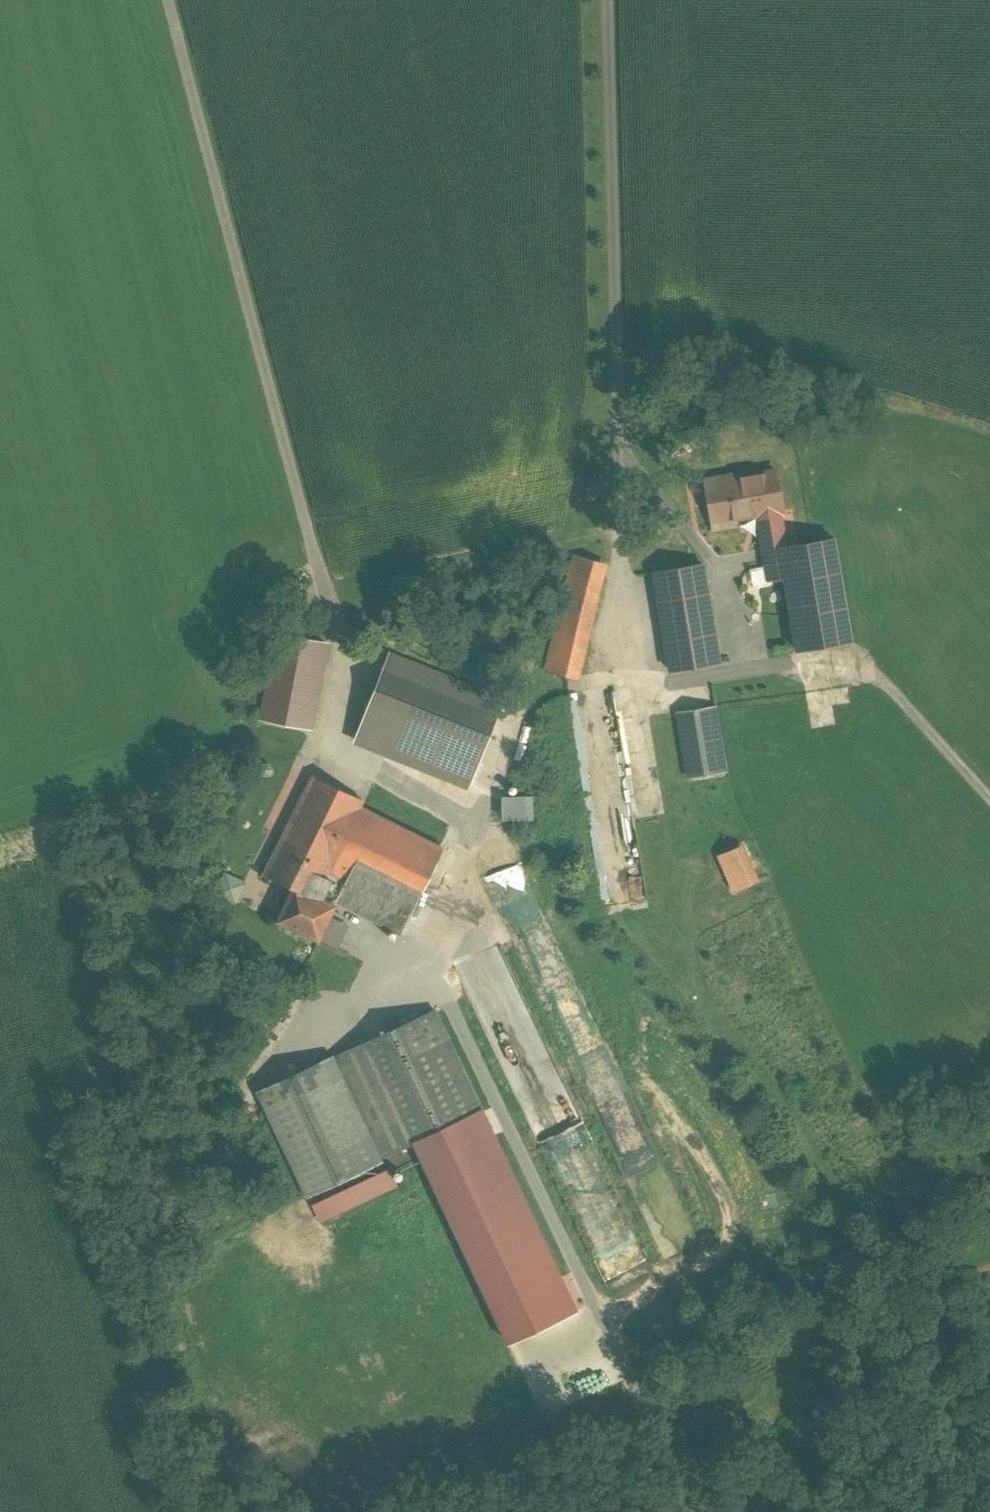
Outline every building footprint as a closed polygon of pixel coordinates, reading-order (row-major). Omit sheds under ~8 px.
[(713,523),(758,515),(769,580),(785,578),(780,548),(787,547),(781,511),(783,510),(776,471),(732,478),(732,475),(705,480),(713,523)] [(780,548),(785,578),(798,651),(852,642),(835,539),(813,542),(787,547),(780,548)] [(595,560),(575,554),(545,671),(566,676),(595,560)] [(668,674),(720,666),(704,565),(652,573),(668,674)] [(327,645),(278,636),(262,718),(310,728),(327,645)] [(501,698),(392,654),(357,748),(466,791),(501,698)] [(715,707),(679,713),(689,777),(725,771),(715,707)] [(363,878),(417,904),(444,849),(362,808),(365,800),(315,775),(284,837),(363,878)] [(525,820),(525,797),(505,797),(505,821),(525,820)] [(363,878),(284,837),(265,875),(294,889),(280,921),(320,939),(338,901),(348,883),(357,888),(363,878)] [(759,881),(743,847),(717,859),(733,893),(759,881)] [(245,884),(226,875),(217,893),(235,903),(245,884)] [(417,904),(363,878),(357,888),(348,883),(338,901),(403,933),(417,904)] [(435,1010),(335,1057),(383,1158),(483,1111),(435,1010)] [(310,1193),(377,1162),(328,1060),(261,1092),(310,1193)] [(576,1311),(483,1111),(414,1144),(421,1156),(509,1343),(576,1311)] [(315,1206),(321,1218),(396,1182),(390,1170),(315,1206)]
